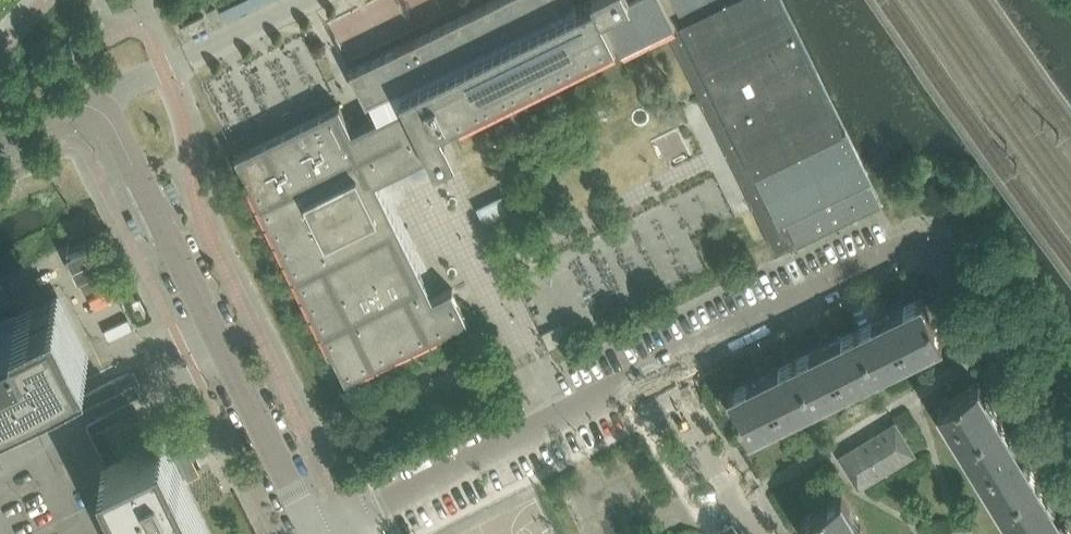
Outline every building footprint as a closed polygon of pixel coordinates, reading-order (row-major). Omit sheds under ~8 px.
[(278,239),(346,377),(468,318),(453,288),(432,297),(373,180),(384,174),(387,181),(405,172),(424,163),(420,156),(429,152),(435,163),(455,153),(442,125),(615,39),(621,50),(675,24),(710,97),(749,174),(784,246),(794,241),(796,246),(882,204),(781,0),(590,0),(576,7),(572,0),(573,0),(493,0),(351,70),(367,101),(369,100),(378,119),(352,131),(339,104),(236,155),(278,239)] [(209,25),(205,18),(204,15),(181,26),(186,36),(209,25)] [(89,354),(59,292),(0,321),(0,398),(89,354)] [(857,328),(877,371),(943,338),(922,296),(857,328)] [(550,348),(569,339),(561,323),(542,333),(550,348)] [(794,359),(815,401),(877,371),(857,328),(794,359)] [(815,401),(794,359),(729,391),(750,433),(815,401)] [(107,465),(86,424),(141,397),(128,372),(72,400),(55,366),(0,393),(0,533),(141,533),(107,465)] [(961,443),(1001,418),(978,382),(938,406),(961,443)] [(1001,418),(961,443),(999,504),(1039,480),(1001,418)] [(895,422),(856,446),(839,456),(859,487),(915,453),(895,422)] [(107,465),(102,468),(134,533),(212,533),(183,476),(198,470),(188,451),(189,450),(189,449),(176,456),(174,457),(164,437),(159,440),(107,465)] [(999,504),(1017,533),(1070,533),(1070,532),(1039,480),(999,504)] [(841,493),(802,518),(812,533),(866,533),(841,493)]
